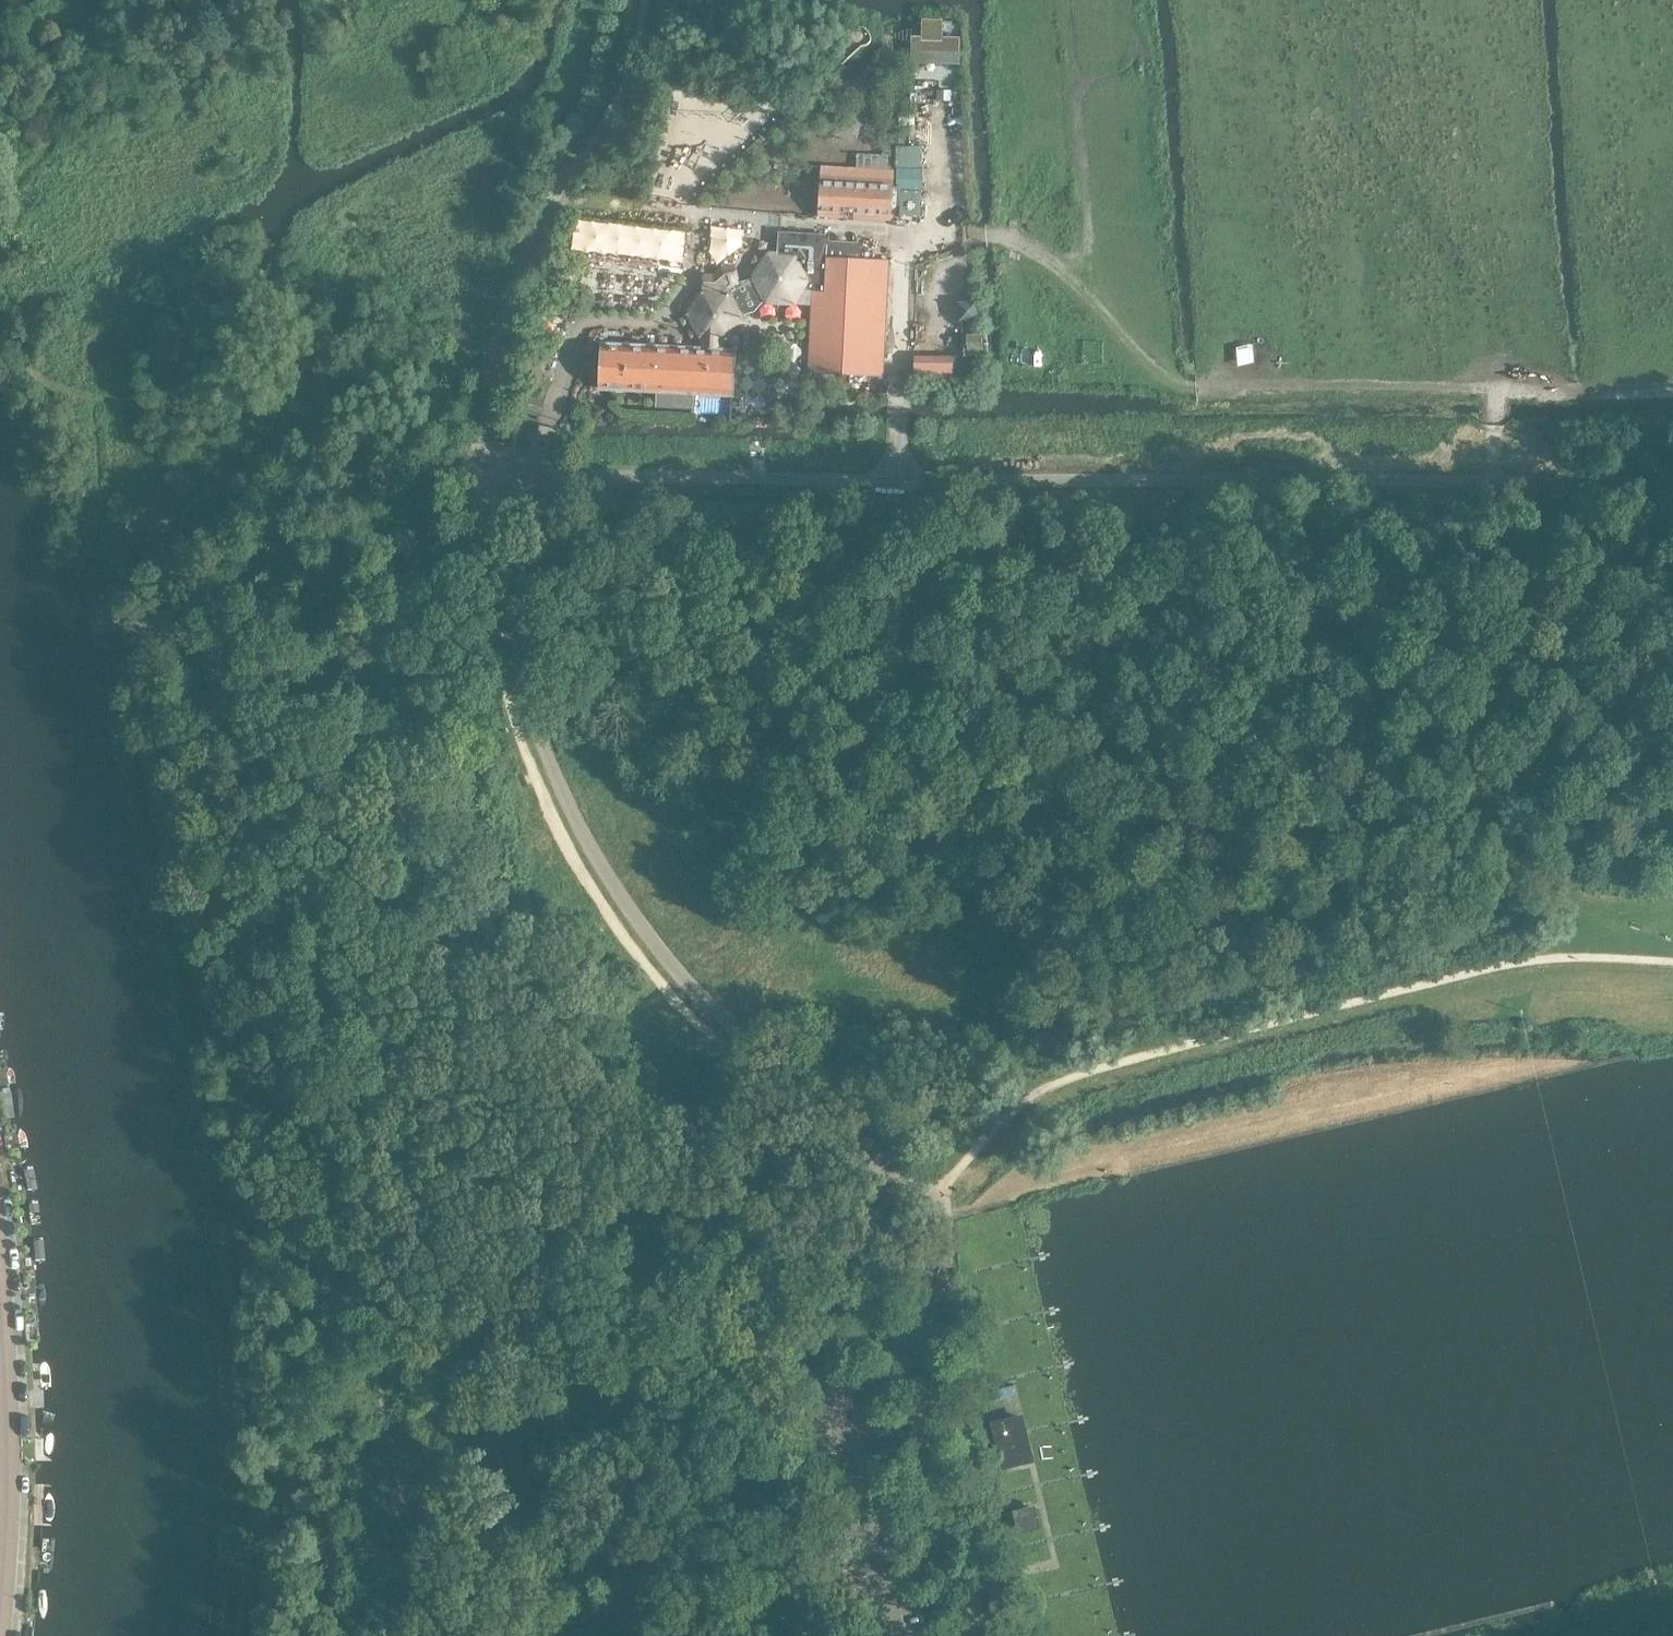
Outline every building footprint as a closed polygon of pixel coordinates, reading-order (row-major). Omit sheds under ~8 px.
[(963,61),(964,34),(946,33),(947,16),(925,15),(924,33),(915,33),(914,59),(963,61)] [(891,214),(893,179),(822,174),(821,210),(891,214)] [(588,222),(588,240),(673,243),(674,225),(588,222)] [(733,394),(735,350),(723,349),(724,338),(726,338),(741,316),(754,311),(758,307),(764,300),(766,302),(794,303),(794,302),(812,303),(808,371),(882,375),(888,260),(855,258),(856,248),(829,246),(829,236),(781,233),(779,253),(768,252),(753,276),(753,278),(729,284),(727,288),(724,292),(703,291),(688,313),(701,336),(700,348),(604,343),(601,387),(659,390),(659,399),(674,400),(674,391),(733,394)] [(953,380),(953,357),(933,357),(933,362),(915,362),(915,380),(953,380)] [(1029,1461),(1023,1434),(1018,1416),(1000,1420),(1000,1419),(993,1421),(995,1429),(999,1428),(1008,1466),(1029,1461)] [(1016,1512),(1019,1527),(1034,1524),(1030,1509),(1016,1512)]
